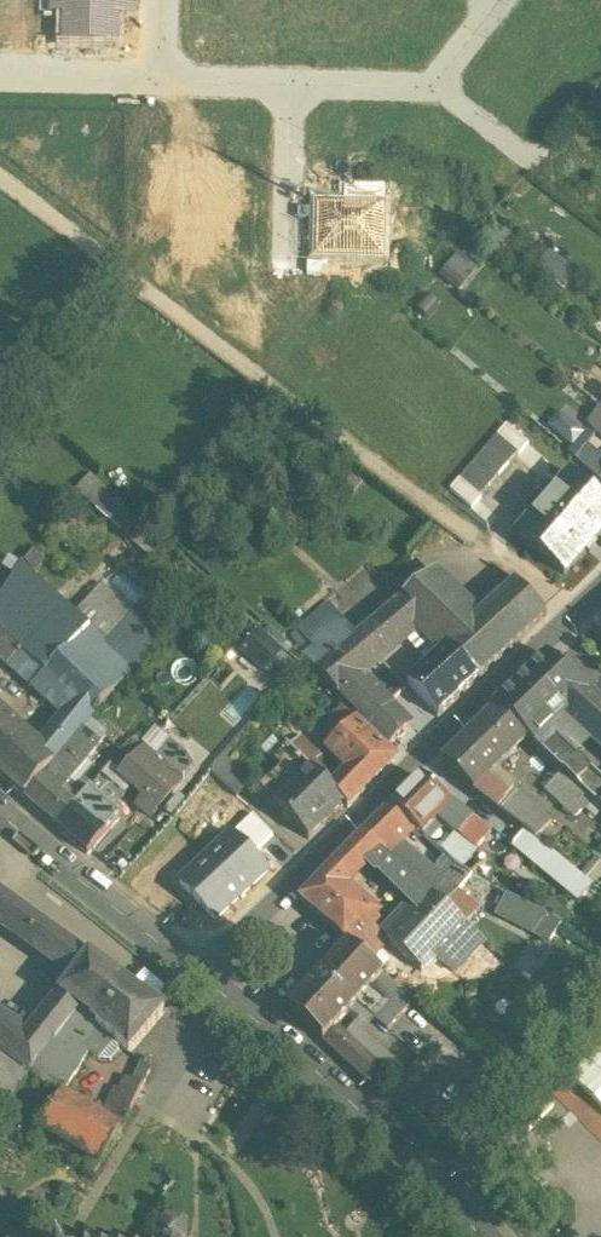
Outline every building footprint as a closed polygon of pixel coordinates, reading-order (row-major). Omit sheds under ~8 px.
[(48,12),(65,12),(66,0),(49,0),(48,12)] [(65,41),(118,42),(118,13),(119,0),(66,0),(65,12),(65,41)] [(118,13),(135,14),(135,0),(119,0),(118,13)] [(600,0),(572,0),(598,21),(597,22),(600,25),(600,1),(600,0)] [(345,207),(344,214),(384,215),(385,190),(345,189),(345,207)] [(345,207),(318,206),(316,258),(383,260),(384,215),(344,214),(345,207)] [(568,284),(578,271),(556,254),(546,268),(568,284)] [(459,299),(479,275),(458,257),(438,282),(459,299)] [(445,498),(451,491),(506,427),(510,423),(471,390),(407,465),(445,498)] [(589,424),(600,434),(600,409),(589,424)] [(506,427),(451,491),(472,509),(527,445),(506,427)] [(586,446),(574,461),(599,482),(600,479),(600,459),(586,446)] [(552,499),(557,504),(542,521),(537,516),(518,538),(563,578),(600,534),(600,504),(571,478),(552,499)] [(143,546),(156,530),(109,493),(96,509),(143,546)] [(0,595),(0,609),(16,622),(41,582),(21,564),(0,595)] [(432,577),(338,656),(360,679),(421,629),(443,655),(449,649),(477,622),(432,577)] [(41,582),(16,622),(19,625),(0,648),(0,659),(31,688),(44,675),(26,656),(69,609),(41,582)] [(76,616),(132,674),(161,645),(103,587),(76,616)] [(477,622),(449,649),(479,681),(547,619),(516,587),(477,622)] [(0,609),(0,648),(19,625),(16,622),(0,609)] [(76,616),(69,609),(26,656),(44,675),(90,630),(76,616)] [(44,675),(31,688),(62,717),(80,734),(87,726),(132,674),(90,630),(44,675)] [(249,640),(241,651),(268,671),(276,659),(249,640)] [(479,681),(449,649),(443,655),(409,686),(439,719),(479,681)] [(360,679),(338,656),(315,674),(389,748),(411,729),(390,709),(389,710),(360,679)] [(494,709),(528,742),(535,749),(564,720),(578,732),(600,708),(600,707),(547,658),(494,709)] [(578,732),(600,753),(600,708),(578,732)] [(496,712),(442,766),(473,797),(486,784),(528,742),(496,712)] [(0,716),(0,743),(13,728),(0,716)] [(62,717),(36,749),(53,764),(80,734),(62,717)] [(395,761),(349,718),(336,731),(335,731),(321,745),(350,772),(332,791),(344,804),(349,808),(395,761)] [(53,764),(48,770),(61,780),(61,781),(67,785),(104,740),(87,726),(80,734),(53,764)] [(13,728),(0,743),(0,773),(25,796),(48,770),(53,764),(36,749),(13,728)] [(315,753),(298,736),(288,746),(305,763),(315,753)] [(556,741),(542,756),(562,775),(576,761),(556,741)] [(186,758),(170,742),(154,760),(180,784),(193,770),(186,758)] [(262,787),(279,804),(312,771),(305,763),(288,746),(274,760),(281,768),(262,787)] [(154,760),(142,749),(120,772),(147,797),(138,806),(149,816),(180,784),(154,760)] [(248,783),(223,759),(207,771),(235,797),(248,783)] [(600,781),(576,761),(562,775),(585,798),(600,781)] [(61,780),(48,770),(25,796),(36,807),(35,808),(56,826),(83,796),(76,791),(69,800),(55,788),(61,781),(61,780)] [(332,791),(312,771),(279,804),(276,806),(308,839),(344,804),(332,791)] [(124,793),(102,774),(88,791),(111,810),(124,793)] [(600,781),(585,798),(600,813),(600,782),(600,781)] [(419,782),(394,808),(416,830),(422,836),(436,823),(434,821),(447,805),(419,782)] [(507,800),(486,784),(473,797),(494,814),(507,800)] [(111,810),(88,791),(83,796),(56,826),(87,852),(117,815),(111,810)] [(550,826),(511,796),(507,800),(494,814),(523,836),(533,844),(550,826)] [(391,805),(362,834),(381,852),(392,862),(403,850),(399,846),(416,830),(394,808),(391,805)] [(447,805),(434,821),(436,823),(456,840),(473,852),(474,850),(486,836),(447,805)] [(252,813),(242,823),(261,841),(271,831),(252,813)] [(250,853),(261,841),(242,823),(231,834),(250,853)] [(181,885),(216,920),(266,869),(250,853),(231,834),(181,885)] [(362,834),(330,866),(346,882),(365,865),(366,864),(381,852),(362,834)] [(533,844),(523,836),(513,848),(541,872),(552,858),(533,844)] [(473,852),(456,840),(443,856),(444,858),(458,872),(470,879),(485,861),(474,850),(473,852)] [(403,850),(392,862),(427,894),(431,898),(444,883),(433,872),(406,848),(403,850)] [(392,862),(381,852),(366,864),(365,865),(381,878),(412,910),(427,894),(392,862)] [(444,883),(431,898),(442,908),(470,879),(458,872),(444,858),(433,872),(444,883)] [(496,872),(485,861),(470,879),(486,889),(496,872)] [(346,882),(330,866),(296,902),(340,940),(344,936),(356,946),(370,930),(359,919),(367,911),(345,890),(349,885),(346,882)] [(0,894),(0,927),(74,983),(91,962),(0,894)] [(412,910),(383,942),(419,977),(434,960),(464,928),(442,908),(431,898),(427,894),(412,910)] [(560,929),(505,899),(495,916),(533,937),(549,946),(560,929)] [(464,928),(434,960),(453,977),(482,945),(464,928)] [(370,930),(356,946),(344,936),(340,940),(339,941),(346,948),(364,963),(383,942),(370,930)] [(346,948),(290,1015),(323,1046),(336,1031),(355,1008),(381,978),(364,963),(346,948)] [(125,988),(91,962),(28,1046),(10,1069),(30,1084),(55,1051),(78,1027),(90,1035),(94,1030),(125,988)] [(381,978),(355,1008),(371,1022),(387,1036),(413,1006),(381,978)] [(125,988),(94,1030),(99,1036),(128,1062),(164,1018),(125,988)] [(371,1022),(355,1008),(336,1031),(381,1074),(391,1063),(360,1034),(371,1022)] [(10,1069),(28,1046),(0,1025),(0,1062),(10,1069)] [(78,1027),(55,1051),(33,1090),(53,1103),(99,1036),(94,1030),(90,1035),(78,1027)] [(336,1031),(323,1046),(368,1087),(381,1074),(336,1031)] [(0,1062),(0,1122),(5,1124),(30,1084),(10,1069),(0,1062)] [(133,1090),(144,1096),(151,1080),(142,1072),(133,1090)] [(103,1131),(123,1143),(144,1096),(133,1090),(130,1089),(123,1103),(117,1100),(103,1131)] [(103,1131),(63,1107),(42,1142),(101,1178),(123,1143),(103,1131)] [(164,1227),(164,1231),(160,1230),(159,1236),(186,1236),(187,1233),(183,1232),(183,1228),(164,1227)]
